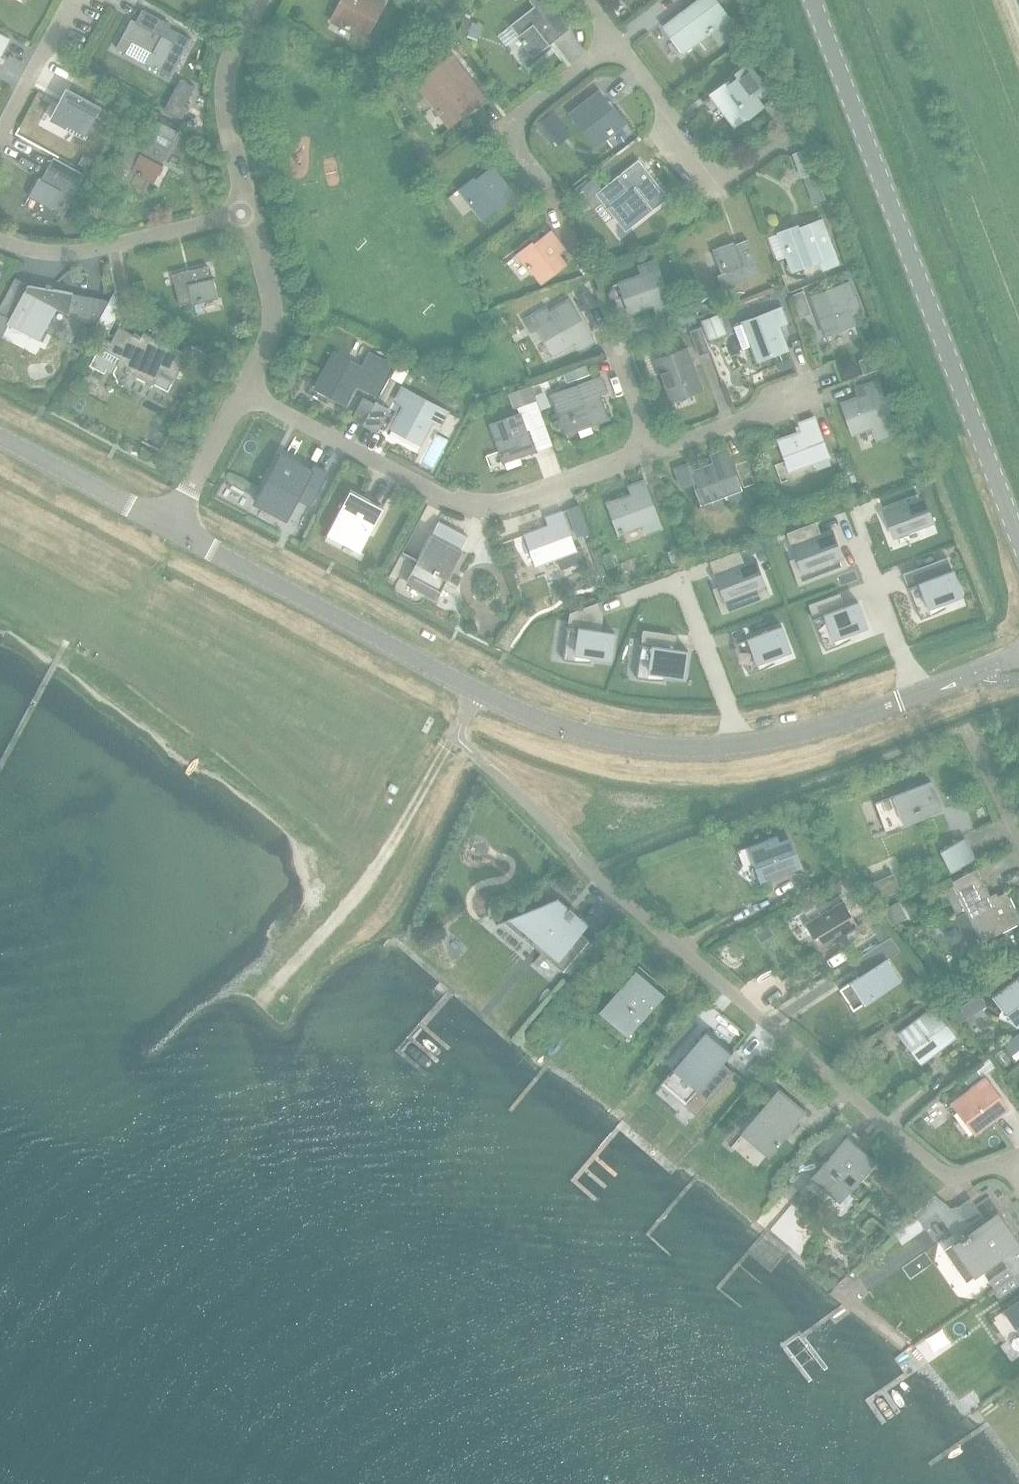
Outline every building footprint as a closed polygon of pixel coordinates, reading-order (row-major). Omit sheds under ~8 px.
[(330,21),(353,33),(354,30),(366,36),(384,0),(340,0),(339,2),(330,21)] [(533,58),(549,45),(548,43),(557,35),(559,37),(570,29),(548,0),(530,0),(535,6),(510,25),(518,35),(517,36),(533,58)] [(729,15),(718,0),(696,0),(663,25),(683,53),(720,25),(723,29),(733,22),(728,16),(729,15)] [(132,20),(117,48),(126,53),(132,42),(153,53),(146,65),(163,74),(163,73),(170,77),(190,39),(165,26),(167,22),(143,10),(136,23),(132,20)] [(466,37),(472,19),(464,17),(458,34),(466,37)] [(415,18),(409,33),(422,38),(428,23),(415,18)] [(1,65),(15,40),(0,32),(0,64),(1,65)] [(448,32),(436,36),(440,49),(453,45),(448,32)] [(750,44),(758,57),(765,53),(758,40),(750,44)] [(449,127),(465,114),(487,97),(457,60),(447,69),(442,63),(417,83),(435,104),(433,106),(449,127)] [(761,105),(753,94),(764,87),(747,64),(736,73),(738,76),(729,84),(727,82),(711,93),(727,114),(729,113),(737,123),(761,105)] [(100,92),(94,104),(70,90),(63,103),(60,101),(51,119),(73,132),(75,129),(86,135),(97,115),(112,122),(122,103),(100,92)] [(614,105),(611,107),(598,90),(569,112),(594,144),(605,136),(606,139),(627,123),(614,105)] [(172,94),(163,109),(177,117),(186,101),(172,94)] [(157,119),(152,129),(172,140),(177,130),(157,119)] [(120,163),(130,169),(130,171),(153,183),(163,164),(161,163),(167,152),(135,135),(120,163)] [(744,135),(738,141),(743,148),(750,143),(744,135)] [(792,153),(801,177),(804,176),(816,172),(817,172),(808,147),(792,153)] [(83,154),(78,163),(87,168),(93,159),(83,154)] [(39,179),(29,197),(51,210),(52,207),(64,214),(85,175),(54,158),(41,180),(39,179)] [(601,189),(595,193),(625,230),(651,210),(650,208),(663,197),(640,168),(642,166),(637,160),(601,189)] [(494,164),(476,177),(475,175),(457,188),(473,209),(476,207),(483,217),(515,193),(494,164)] [(816,172),(804,176),(808,188),(820,183),(816,172)] [(595,194),(585,202),(592,210),(602,202),(595,194)] [(795,268),(820,259),(824,267),(836,262),(824,232),(816,235),(812,223),(800,228),(799,225),(779,232),(789,257),(791,257),(795,268)] [(551,230),(534,243),(532,241),(515,254),(532,274),(533,273),(541,283),(566,263),(558,253),(565,248),(551,230)] [(721,286),(730,283),(759,273),(748,239),(735,244),(734,241),(714,247),(723,272),(717,274),(721,286)] [(576,264),(584,274),(591,268),(583,258),(576,264)] [(179,304),(192,301),(193,303),(218,297),(213,277),(211,278),(207,264),(171,273),(179,304)] [(630,311),(654,302),(657,311),(671,306),(657,268),(620,282),(630,311)] [(0,305),(0,313),(9,318),(9,320),(40,337),(56,306),(69,312),(72,292),(28,283),(15,307),(2,301),(0,305)] [(846,298),(854,296),(849,283),(811,296),(825,334),(855,323),(846,298)] [(785,285),(775,289),(777,295),(782,297),(789,295),(785,285)] [(577,295),(586,310),(598,303),(588,288),(577,295)] [(133,333),(118,326),(125,313),(116,289),(96,326),(113,335),(109,342),(103,339),(90,365),(104,373),(107,368),(113,371),(116,365),(167,392),(187,354),(145,331),(142,335),(134,331),(133,333)] [(803,291),(792,295),(801,318),(812,314),(803,291)] [(146,292),(136,295),(139,307),(149,305),(146,292)] [(576,340),(581,347),(593,340),(569,299),(547,312),(545,307),(533,315),(554,352),(576,340)] [(691,302),(670,310),(676,326),(697,318),(691,302)] [(708,303),(694,308),(698,317),(711,312),(708,303)] [(742,348),(752,344),(757,358),(787,347),(778,324),(786,321),(781,307),(733,324),(742,348)] [(727,332),(720,313),(700,320),(707,340),(727,332)] [(689,330),(699,354),(710,350),(701,326),(689,330)] [(655,358),(671,400),(703,388),(687,347),(655,358)] [(344,403),(354,385),(376,396),(393,363),(372,352),(363,368),(335,352),(316,388),(344,403)] [(877,353),(858,360),(863,375),(882,368),(887,366),(882,352),(877,353)] [(788,357),(777,361),(781,371),(791,367),(788,357)] [(589,363),(563,372),(566,382),(592,373),(589,363)] [(397,364),(390,377),(402,383),(409,370),(397,364)] [(563,432),(576,427),(606,416),(598,393),(605,391),(601,377),(550,396),(563,432)] [(895,431),(890,417),(877,381),(867,385),(869,391),(842,401),(853,431),(872,424),(877,438),(895,431)] [(531,384),(509,392),(515,408),(537,400),(531,384)] [(446,411),(402,388),(396,400),(404,404),(392,428),(420,443),(433,419),(440,423),(446,411)] [(390,409),(376,400),(362,423),(377,432),(390,409)] [(520,413),(489,423),(502,461),(503,461),(518,456),(533,451),(520,413)] [(796,424),(799,431),(778,439),(789,470),(828,455),(814,418),(796,424)] [(844,449),(834,453),(841,472),(851,469),(844,449)] [(915,449),(907,452),(910,461),(919,458),(915,449)] [(743,499),(739,489),(725,450),(711,455),(715,464),(694,472),(690,461),(673,467),(681,488),(694,483),(701,502),(727,493),(731,504),(743,499)] [(311,469),(281,453),(255,501),(286,518),(297,497),(310,504),(327,472),(313,465),(311,469)] [(916,481),(919,490),(932,485),(929,476),(916,481)] [(660,530),(656,519),(642,480),(629,485),(633,495),(608,504),(619,533),(642,525),(646,535),(660,530)] [(381,507),(350,490),(326,536),(357,553),(381,507)] [(884,510),(894,537),(934,522),(924,495),(884,510)] [(579,504),(567,509),(577,535),(589,531),(579,504)] [(550,525),(525,534),(536,563),(555,556),(558,564),(571,560),(572,564),(586,559),(581,547),(574,549),(560,510),(546,515),(550,525)] [(463,550),(461,549),(468,537),(438,521),(431,534),(431,533),(406,580),(438,597),(463,550)] [(802,571),(842,556),(832,529),(792,544),(802,571)] [(764,539),(767,547),(780,543),(776,534),(764,539)] [(748,545),(751,553),(764,549),(760,540),(748,545)] [(679,548),(668,552),(671,561),(682,557),(679,548)] [(610,551),(600,555),(606,570),(616,566),(610,551)] [(755,558),(715,573),(726,600),(765,585),(755,558)] [(909,587),(920,618),(946,609),(943,601),(961,594),(961,595),(962,595),(953,569),(907,587),(907,588),(909,587)] [(814,618),(825,649),(851,640),(848,632),(866,626),(867,626),(858,600),(811,618),(812,619),(814,618)] [(567,626),(562,659),(590,663),(591,655),(609,658),(609,659),(610,659),(614,632),(566,625),(566,626),(567,626)] [(737,642),(749,674),(774,664),(772,656),(789,650),(790,651),(791,650),(781,625),(735,642),(736,643),(737,642)] [(641,644),(636,677),(663,681),(664,673),(683,676),(683,677),(684,677),(688,650),(639,643),(639,644),(641,644)] [(943,808),(932,781),(895,796),(906,823),(943,808)] [(788,838),(777,842),(774,836),(747,846),(760,881),(799,866),(788,838)] [(976,857),(965,836),(940,849),(950,870),(976,857)] [(887,890),(876,866),(865,871),(876,895),(887,890)] [(1018,923),(1018,919),(1006,892),(993,898),(978,868),(951,880),(966,911),(956,915),(971,946),(1018,923)] [(891,925),(907,916),(898,899),(882,908),(891,925)] [(589,939),(561,916),(568,908),(557,900),(546,904),(545,903),(495,923),(496,924),(505,921),(563,970),(589,939)] [(841,900),(806,922),(820,946),(842,933),(850,945),(874,930),(872,926),(866,918),(857,924),(841,900)] [(879,922),(872,926),(874,930),(880,939),(889,933),(879,922)] [(900,978),(886,958),(899,950),(889,935),(856,957),(865,971),(839,988),(853,1009),(900,978)] [(589,939),(563,970),(569,974),(594,944),(589,939)] [(646,980),(648,978),(637,968),(599,1013),(625,1035),(662,993),(646,980)] [(949,975),(946,993),(963,996),(966,978),(949,975)] [(1018,977),(994,994),(1016,1024),(1018,1022),(1018,978),(1018,977)] [(965,1002),(955,1008),(962,1020),(972,1013),(965,1002)] [(931,1005),(898,1030),(921,1060),(954,1035),(931,1005)] [(731,1048),(707,1028),(661,1082),(685,1102),(691,1095),(703,1105),(732,1070),(721,1061),(731,1048)] [(1004,1044),(1015,1059),(1018,1056),(1018,1032),(1004,1044)] [(996,1067),(988,1057),(978,1065),(986,1075),(996,1067)] [(989,1082),(979,1089),(975,1084),(952,1101),(973,1131),(1007,1106),(989,1082)] [(732,1142),(752,1158),(760,1149),(778,1165),(790,1150),(795,1154),(809,1138),(795,1126),(801,1119),(772,1095),(757,1113),(749,1107),(730,1129),(738,1136),(732,1142)] [(874,1159),(847,1136),(813,1177),(840,1200),(874,1159)] [(913,1213),(920,1222),(936,1211),(955,1237),(945,1244),(966,1274),(973,1269),(976,1272),(1000,1256),(1007,1266),(989,1279),(994,1287),(1014,1274),(1018,1270),(1018,1245),(1017,1243),(1018,1242),(998,1212),(987,1220),(983,1223),(978,1215),(970,1221),(958,1205),(949,1207),(948,1207),(934,1195),(933,1195),(913,1213)] [(1005,1309),(1018,1329),(1018,1299),(1005,1309)]
